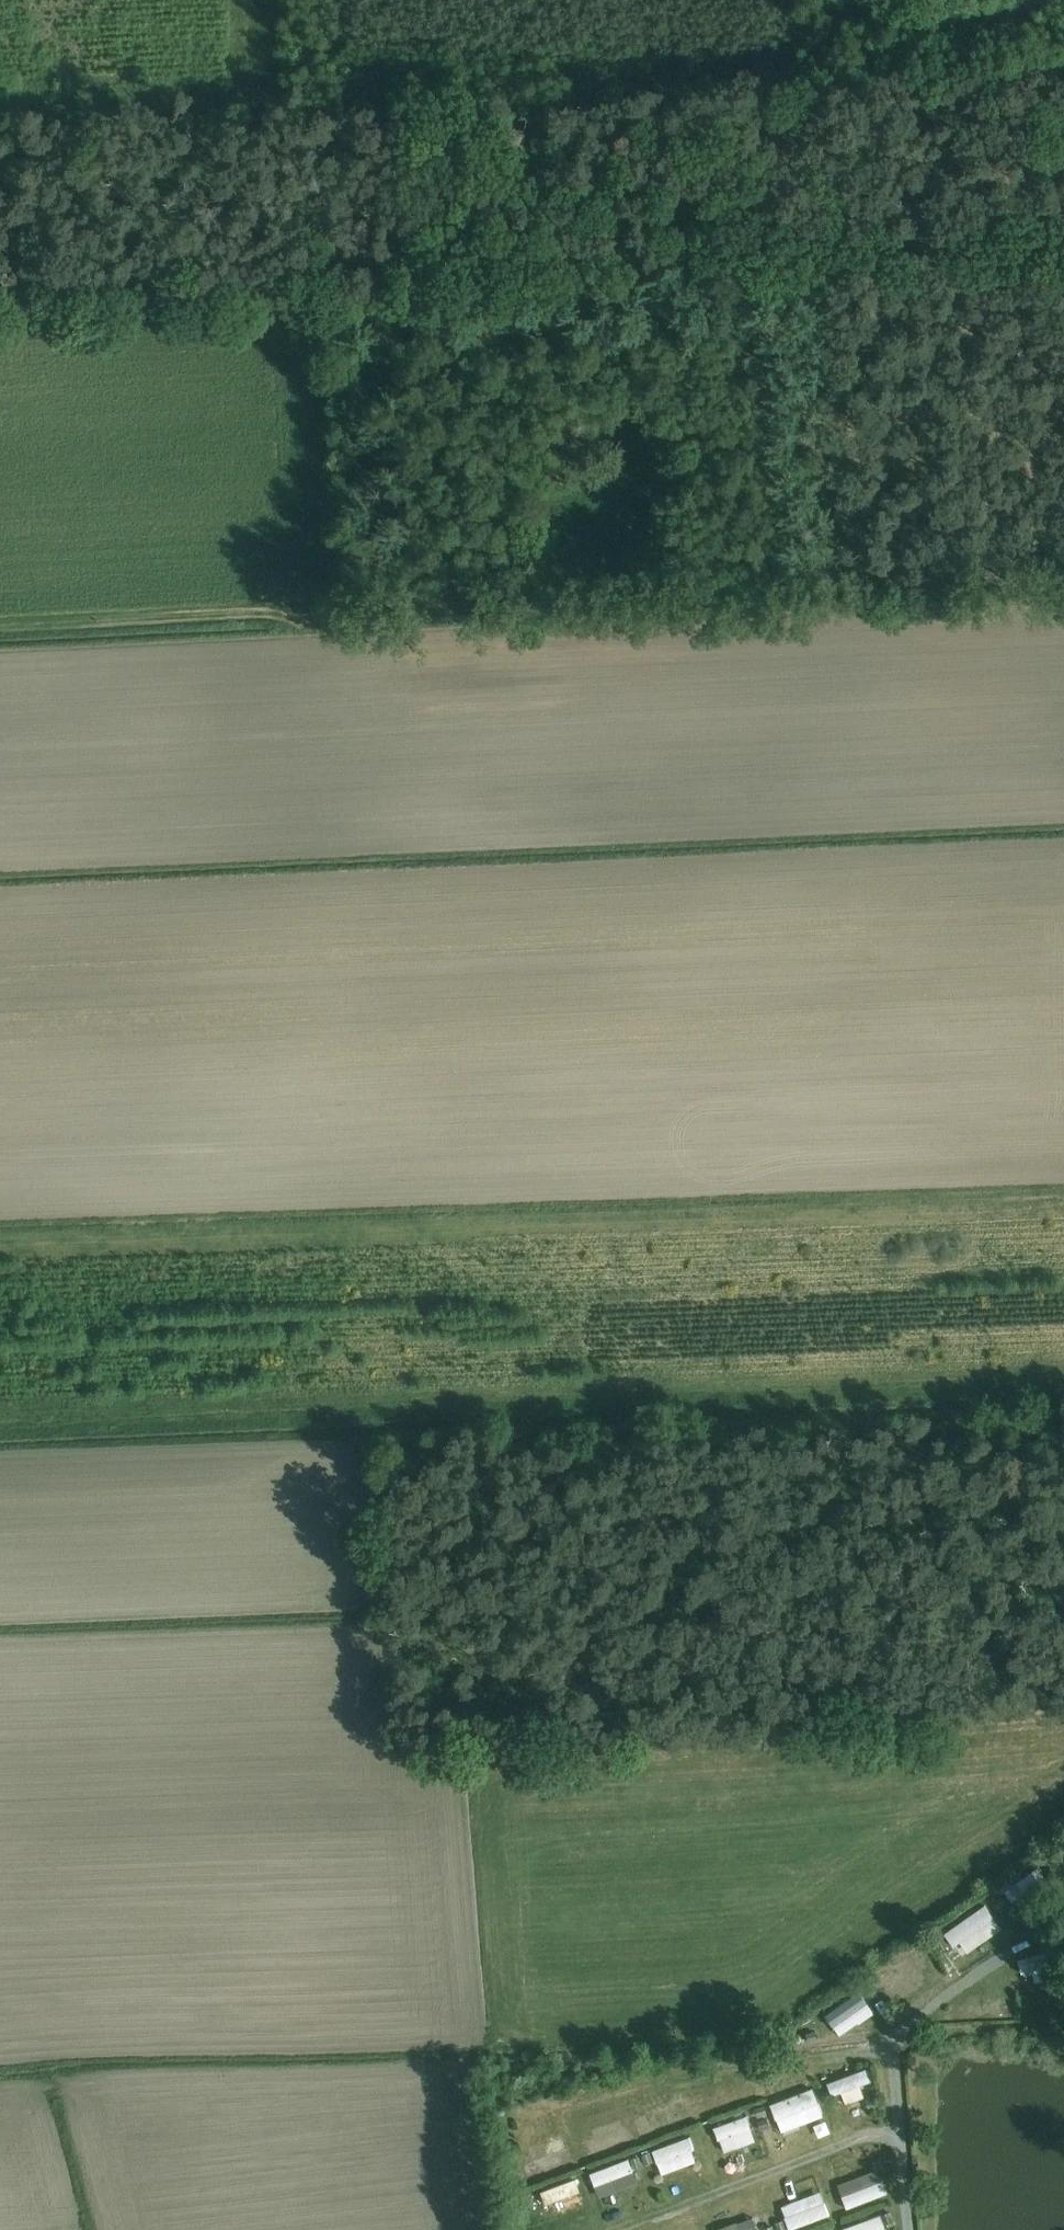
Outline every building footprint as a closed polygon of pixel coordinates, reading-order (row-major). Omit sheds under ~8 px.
[(1034,1871),(1003,1891),(1010,1902),(1028,1890),(1034,1899),(1046,1891),(1034,1871)] [(984,1906),(944,1935),(953,1948),(974,1933),(981,1942),(1000,1929),(984,1906)] [(1056,1949),(1017,1960),(1021,1974),(1032,1971),(1035,1984),(1054,1979),(1051,1966),(1059,1963),(1056,1949)] [(859,1993),(825,2017),(832,2028),(834,2027),(841,2036),(872,2014),(859,1993)] [(865,2070),(827,2084),(831,2097),(841,2094),(846,2106),(864,2099),(859,2086),(869,2082),(865,2070)] [(812,2089),(770,2104),(776,2120),(817,2104),(812,2089)] [(746,2117),(713,2129),(717,2142),(720,2141),(724,2153),(752,2143),(748,2131),(751,2130),(746,2117)] [(551,2132),(521,2143),(525,2155),(556,2145),(551,2132)] [(690,2138),(652,2152),(657,2165),(670,2160),(674,2170),(696,2162),(692,2151),(695,2150),(690,2138)] [(628,2159),(590,2174),(594,2186),(619,2177),(621,2181),(628,2178),(627,2173),(632,2171),(628,2159)] [(859,2177),(838,2185),(846,2210),(887,2194),(882,2181),(878,2183),(874,2173),(860,2179),(859,2177)] [(529,2188),(539,2211),(573,2197),(564,2174),(529,2188)] [(781,2207),(788,2229),(793,2229),(830,2216),(820,2192),(781,2207)] [(842,2229),(885,2229),(880,2215),(842,2229)]
